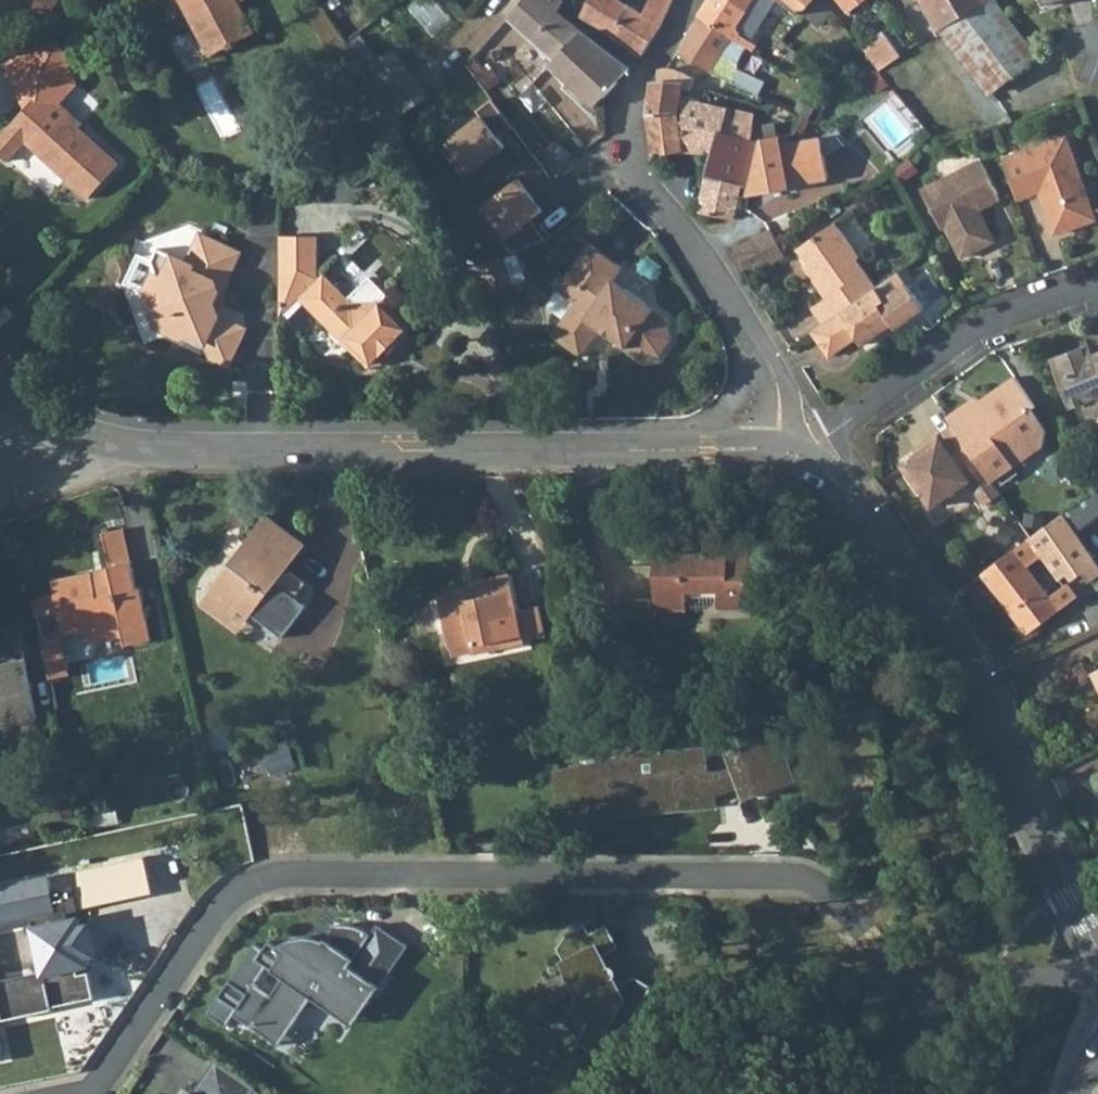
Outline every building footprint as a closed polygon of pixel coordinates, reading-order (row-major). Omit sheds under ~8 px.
[(213,60),(255,32),(238,4),(245,0),(177,0),(213,60)] [(451,19),(440,0),(424,0),(417,4),(432,30),(451,19)] [(506,19),(554,61),(582,30),(559,11),(563,1),(562,0),(523,0),(513,12),(507,17),(506,19)] [(581,18),(610,37),(628,6),(619,0),(589,0),(581,18)] [(610,37),(642,57),(661,26),(673,0),(651,0),(643,16),(628,6),(610,37)] [(700,16),(731,37),(748,11),(732,0),(710,0),(700,16)] [(748,11),(755,0),(732,0),(748,11)] [(748,11),(763,21),(777,1),(776,0),(755,0),(748,11)] [(796,10),(802,12),(815,0),(784,0),(796,10)] [(802,12),(818,26),(832,12),(820,0),(815,0),(802,12)] [(848,13),(863,0),(838,0),(848,13)] [(939,29),(941,28),(987,0),(922,0),(939,29)] [(941,28),(990,92),(1039,57),(996,0),(987,0),(941,28)] [(731,37),(700,16),(678,51),(678,54),(698,66),(758,96),(763,84),(733,69),(746,48),(731,37)] [(554,61),(547,68),(596,108),(607,95),(629,70),(582,30),(554,61)] [(888,35),(864,50),(880,69),(901,55),(896,46),(888,35)] [(55,41),(1,65),(4,72),(58,49),(55,41)] [(4,72),(16,99),(20,98),(26,109),(0,138),(0,156),(7,163),(26,142),(89,200),(116,171),(91,149),(95,144),(80,131),(84,127),(59,105),(75,87),(58,49),(4,72)] [(427,56),(408,79),(429,98),(449,75),(427,56)] [(651,79),(649,115),(678,111),(682,90),(687,92),(694,77),(671,67),(657,70),(651,79)] [(513,129),(492,100),(476,112),(481,118),(450,141),(450,147),(443,152),(463,179),(505,148),(498,139),(513,129)] [(684,100),(683,111),(685,151),(709,153),(700,213),(734,220),(740,187),(743,187),(755,145),(754,116),(684,100)] [(808,106),(801,118),(810,122),(816,110),(808,106)] [(649,115),(648,121),(653,156),(683,152),(678,111),(649,115)] [(1066,136),(1003,158),(1017,199),(1039,191),(1044,190),(1049,203),(1046,210),(1054,234),(1095,219),(1066,136)] [(95,144),(91,149),(116,171),(119,166),(95,144)] [(756,154),(746,205),(792,198),(792,195),(831,181),(819,144),(777,158),(773,148),(756,154)] [(982,162),(923,191),(942,229),(946,227),(961,259),(994,243),(979,211),(991,205),(989,200),(998,195),(982,162)] [(519,180),(484,207),(507,237),(503,241),(511,252),(545,237),(532,221),(543,212),(519,180)] [(998,195),(989,200),(991,205),(1001,200),(998,195)] [(808,312),(819,328),(872,291),(852,264),(857,261),(833,225),(794,251),(809,275),(805,277),(822,302),(808,312)] [(205,237),(191,265),(196,267),(210,239),(205,237)] [(282,237),(282,266),(320,266),(320,237),(282,237)] [(223,295),(242,255),(210,239),(196,267),(191,265),(159,250),(153,262),(157,274),(147,295),(160,328),(183,340),(193,337),(209,344),(223,317),(212,312),(219,295),(223,295)] [(581,352),(602,325),(605,321),(615,327),(618,337),(643,355),(661,353),(675,335),(671,317),(628,286),(625,290),(612,281),(616,276),(624,266),(591,242),(559,285),(577,299),(553,331),(581,352)] [(486,264),(484,264),(491,289),(518,281),(509,252),(494,259),(484,262),(486,264)] [(320,266),(282,266),(282,319),(302,301),(370,370),(388,366),(390,364),(387,354),(396,343),(409,346),(413,330),(385,301),(367,303),(350,299),(327,275),(321,281),(320,266)] [(896,275),(872,291),(881,304),(905,288),(896,275)] [(628,286),(616,276),(612,281),(625,290),(628,286)] [(819,328),(809,336),(827,359),(853,340),(859,349),(889,328),(892,333),(921,312),(905,288),(881,304),(872,291),(819,328)] [(921,312),(892,333),(900,344),(904,350),(933,329),(927,321),(921,312)] [(605,321),(602,325),(618,337),(615,327),(605,321)] [(387,354),(390,364),(409,346),(396,343),(387,354)] [(1070,407),(1082,403),(1087,417),(1097,413),(1097,356),(1092,359),(1088,349),(1053,361),(1070,407)] [(963,408),(945,420),(951,429),(990,485),(1042,447),(1045,435),(1030,413),(1034,410),(1014,380),(978,404),(966,413),(963,408)] [(975,400),(963,408),(966,413),(978,404),(975,400)] [(990,485),(951,429),(938,438),(936,436),(921,446),(924,450),(915,457),(901,466),(929,508),(966,482),(982,506),(997,496),(990,485)] [(924,450),(921,446),(912,452),(915,457),(924,450)] [(272,517),(221,585),(255,613),(248,623),(270,639),(277,629),(286,636),(310,605),(300,597),(312,580),(298,570),(296,573),(290,568),(309,544),(272,517)] [(1097,530),(1097,517),(1083,527),(1089,536),(1097,530)] [(1033,539),(1063,578),(1067,575),(1074,583),(1085,576),(1092,585),(1097,580),(1097,568),(1090,557),(1083,562),(1056,522),(1033,539)] [(125,532),(107,537),(114,562),(132,557),(125,532)] [(1033,539),(984,575),(1027,634),(1078,598),(1067,583),(1049,597),(1029,569),(1043,560),(1058,581),(1063,578),(1033,539)] [(707,564),(658,565),(659,603),(693,602),(693,597),(724,597),(724,601),(755,601),(755,589),(768,590),(768,563),(754,563),(754,542),(706,543),(707,564)] [(61,630),(83,626),(97,623),(99,641),(124,637),(122,627),(146,623),(141,589),(137,589),(132,562),(111,566),(113,576),(95,579),(94,571),(53,579),(61,630)] [(439,603),(450,650),(473,645),(476,655),(504,649),(497,620),(520,615),(511,576),(477,583),(480,594),(439,603)] [(1097,627),(1097,607),(1085,613),(1092,630),(1097,627)] [(97,623),(83,626),(86,643),(99,641),(97,623)] [(473,645),(450,650),(452,660),(476,655),(473,645)] [(33,720),(22,663),(0,668),(0,727),(33,720)] [(628,785),(630,814),(712,807),(711,794),(720,791),(742,783),(749,801),(790,786),(783,767),(778,768),(774,758),(779,756),(772,737),(731,752),(737,769),(710,779),(708,751),(649,756),(641,721),(595,730),(598,744),(605,742),(610,764),(602,765),(561,773),(563,790),(628,785)] [(781,734),(772,737),(779,756),(774,758),(778,768),(783,767),(790,786),(799,783),(781,734)] [(628,785),(563,790),(564,805),(613,801),(614,815),(630,814),(628,785)] [(720,791),(711,794),(712,807),(721,806),(720,791)] [(68,870),(71,884),(55,888),(52,873),(0,883),(0,1016),(2,1015),(3,1021),(96,1002),(91,975),(78,977),(75,964),(87,962),(78,920),(72,922),(70,911),(156,893),(148,854),(68,870)] [(609,1061),(653,987),(635,976),(624,996),(620,989),(621,985),(622,982),(621,977),(620,974),(618,972),(616,969),(612,967),(608,966),(603,955),(620,947),(608,924),(591,933),(587,924),(567,934),(558,947),(584,997),(576,1011),(592,1019),(578,1042),(609,1061)] [(254,943),(205,1015),(224,1028),(232,1016),(277,1047),(311,998),(322,1006),(330,996),(357,1014),(363,1006),(365,1005),(367,1005),(407,947),(376,925),(370,935),(365,932),(355,928),(341,926),(334,926),(323,941),(313,955),(304,949),(300,949),(295,949),(290,950),(284,952),(276,947),(268,941),(263,949),(254,943)] [(288,940),(276,947),(284,952),(290,950),(295,949),(300,949),(304,949),(313,955),(323,941),(313,938),(302,937),(288,940)] [(363,1006),(357,1014),(330,996),(322,1006),(352,1027),(367,1005),(365,1005),(363,1006)] [(214,1060),(190,1093),(251,1093),(255,1088),(214,1060)]
